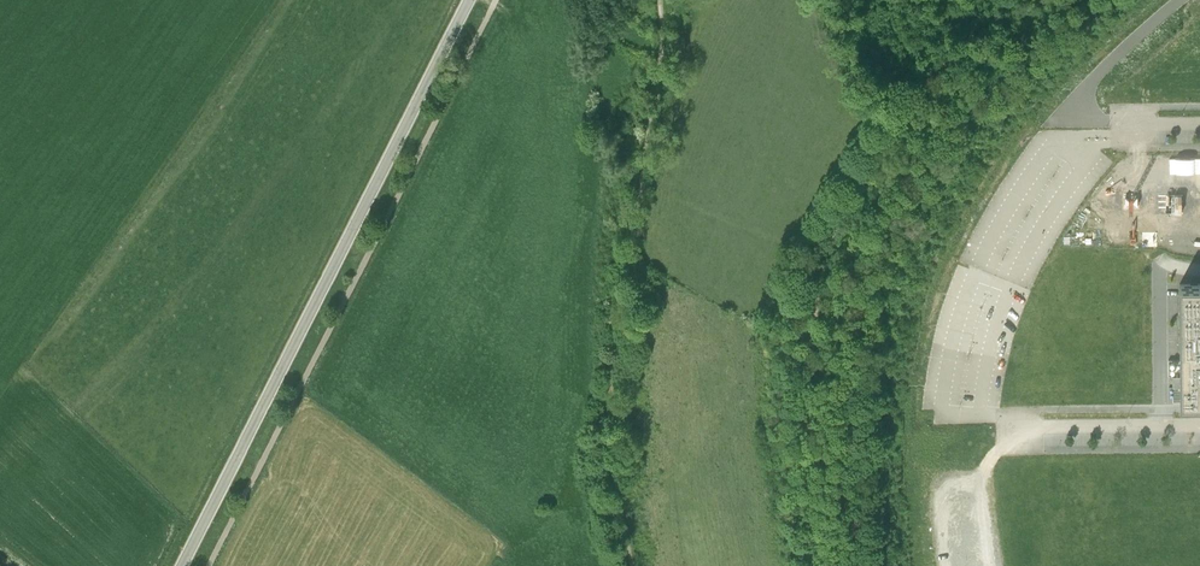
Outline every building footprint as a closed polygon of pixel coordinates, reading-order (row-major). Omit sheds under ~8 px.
[(1180,286),(1181,404),(1199,405),(1199,285),(1180,286)]
